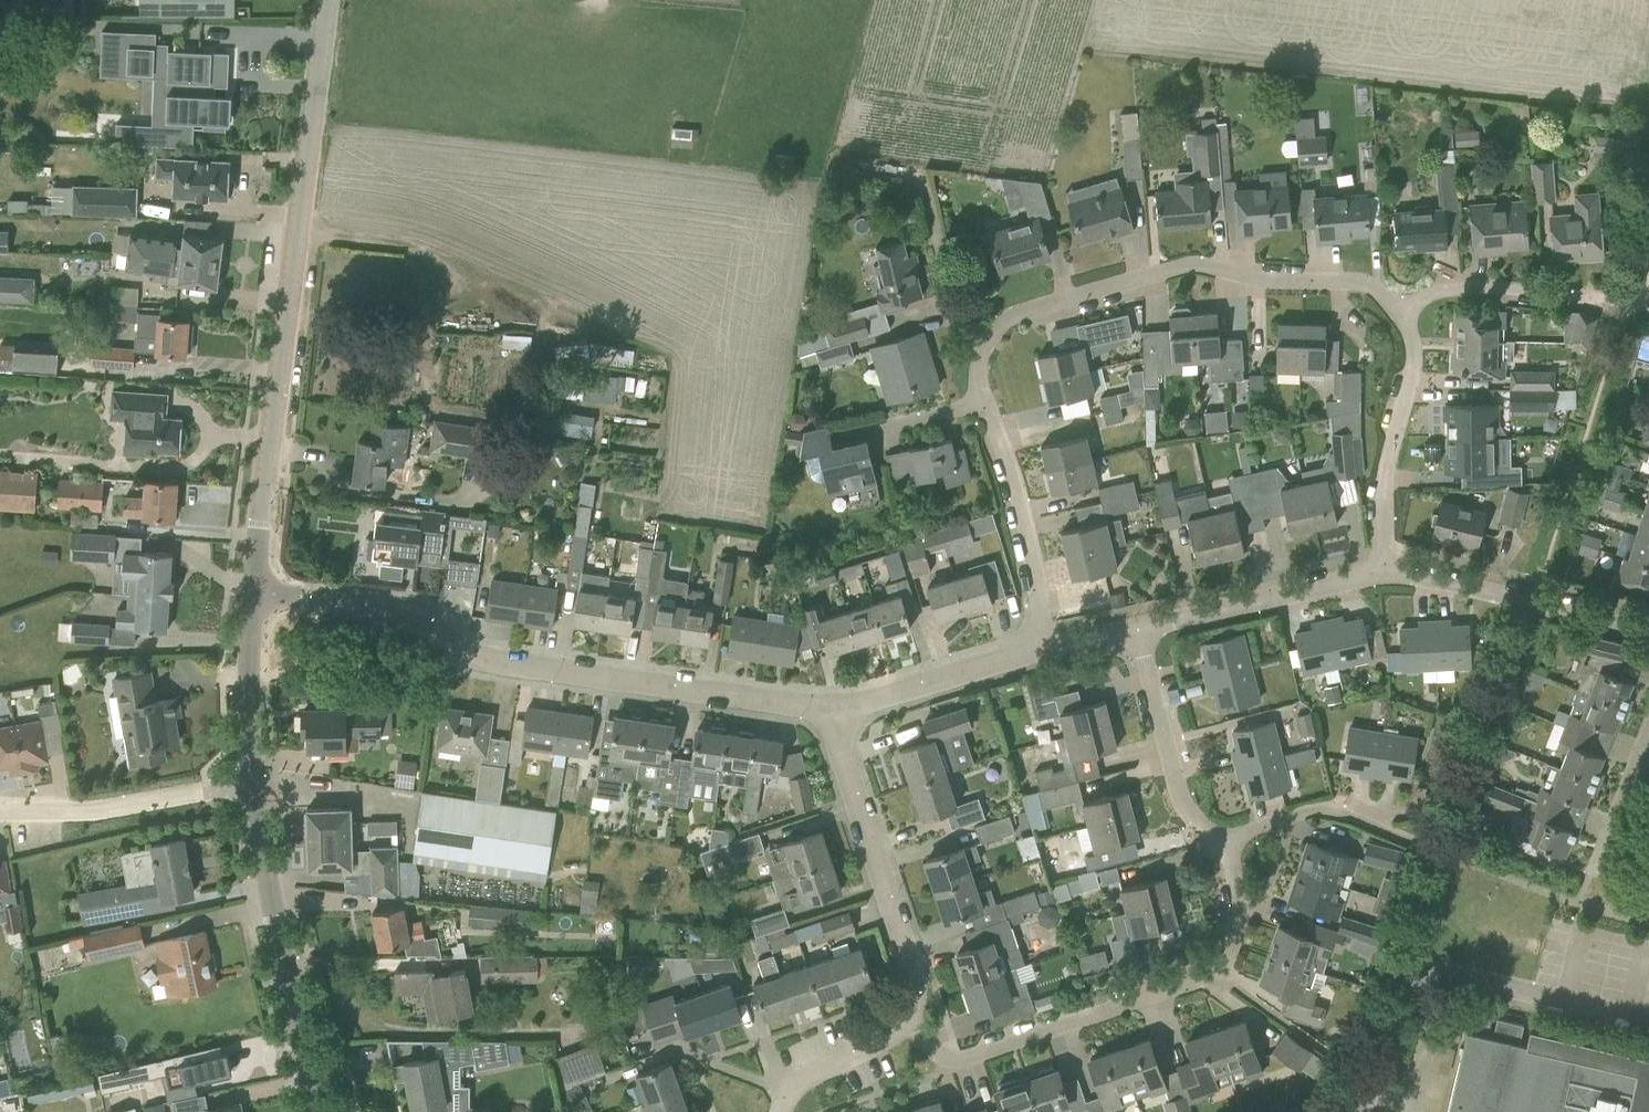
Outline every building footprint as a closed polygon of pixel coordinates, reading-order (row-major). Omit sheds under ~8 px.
[(20,16),(75,16),(75,0),(19,0),(20,16)] [(159,17),(235,17),(235,0),(159,0),(159,17)] [(103,30),(101,75),(171,78),(170,93),(168,93),(166,121),(167,121),(167,126),(132,124),(131,144),(193,147),(194,121),(203,122),(203,129),(226,130),(226,127),(227,96),(226,96),(214,96),(215,86),(228,86),(229,53),(199,52),(199,56),(172,54),(172,61),(168,61),(168,44),(156,43),(156,33),(103,30)] [(1120,113),(1122,140),(1139,139),(1136,112),(1120,113)] [(1294,118),(1298,168),(1315,166),(1314,162),(1327,161),(1325,135),(1314,136),(1312,116),(1294,118)] [(1217,130),(1216,130),(1215,117),(1201,118),(1202,132),(1201,132),(1203,153),(1197,154),(1199,171),(1176,173),(1177,189),(1155,191),(1159,229),(1212,224),(1208,187),(1207,187),(1206,176),(1220,175),(1217,130)] [(1217,125),(1217,130),(1220,175),(1221,175),(1221,180),(1230,179),(1225,122),(1217,123),(1217,125)] [(671,126),(670,136),(692,138),(696,138),(697,128),(671,126)] [(1450,129),(1438,130),(1440,147),(1452,146),(1450,129)] [(1454,131),(1456,146),(1479,144),(1478,129),(1454,131)] [(1595,150),(1629,154),(1631,139),(1597,134),(1595,150)] [(157,176),(175,177),(174,196),(197,197),(197,198),(208,199),(208,198),(227,199),(227,194),(231,194),(234,192),(234,182),(232,179),(228,178),(229,161),(176,158),(176,159),(158,158),(157,176)] [(1530,162),(1533,201),(1555,199),(1552,160),(1530,162)] [(1460,232),(1456,175),(1454,175),(1453,162),(1436,163),(1439,206),(1426,207),(1426,203),(1413,204),(1414,208),(1393,210),(1396,248),(1432,245),(1432,249),(1448,248),(1447,233),(1460,232)] [(1235,191),(1238,219),(1239,235),(1262,233),(1262,227),(1290,225),(1287,182),(1285,182),(1284,170),(1260,173),(1261,189),(1235,191)] [(1031,221),(989,234),(1001,271),(1049,256),(1038,220),(1051,216),(1045,195),(1041,182),(1030,181),(1023,180),(1001,177),(1001,178),(1004,188),(1020,184),(1026,204),(1031,221)] [(1118,236),(1133,231),(1119,185),(1069,201),(1081,241),(1116,231),(1118,236)] [(73,212),(135,214),(136,188),(74,186),(73,212)] [(1340,240),(1340,236),(1369,234),(1365,191),(1314,195),(1318,242),(1340,240)] [(1391,191),(1379,192),(1380,206),(1392,205),(1391,191)] [(1551,216),(1554,256),(1582,254),(1582,258),(1602,257),(1599,213),(1598,213),(1597,194),(1576,195),(1577,214),(1551,216)] [(1471,202),(1474,232),(1475,254),(1496,252),(1496,248),(1527,245),(1525,219),(1532,218),(1530,198),(1471,202)] [(25,212),(50,214),(50,204),(25,203),(25,212)] [(38,215),(37,229),(54,229),(54,216),(38,215)] [(8,230),(0,230),(0,251),(8,251),(8,230)] [(131,233),(128,252),(220,262),(223,237),(184,232),(183,240),(131,233)] [(878,263),(873,264),(879,290),(875,291),(878,302),(881,315),(885,314),(906,308),(904,300),(923,295),(914,260),(918,260),(917,253),(908,255),(904,239),(882,245),(874,247),(878,263)] [(220,262),(128,252),(126,269),(179,276),(178,283),(217,288),(220,262)] [(33,301),(34,276),(0,275),(0,300),(33,301)] [(112,303),(138,304),(138,287),(113,286),(112,303)] [(878,302),(847,312),(848,317),(863,312),(870,334),(889,328),(885,314),(881,315),(878,302)] [(1195,360),(1191,314),(1190,311),(1187,308),(1175,309),(1172,312),(1172,316),(1169,316),(1172,354),(1144,356),(1145,386),(1159,386),(1158,373),(1164,373),(1164,372),(1178,371),(1182,368),(1181,361),(1195,360)] [(1455,310),(1454,339),(1503,340),(1503,339),(1503,326),(1506,326),(1506,311),(1455,310)] [(138,352),(185,355),(186,352),(190,353),(191,341),(187,340),(188,322),(160,320),(160,314),(138,312),(136,336),(139,336),(138,352)] [(824,331),(816,333),(820,349),(821,349),(830,347),(849,340),(870,334),(863,312),(848,317),(822,325),(824,331)] [(1217,312),(1191,314),(1195,360),(1209,359),(1211,380),(1242,378),(1242,368),(1244,368),(1241,338),(1219,340),(1217,312)] [(1570,343),(1588,348),(1597,317),(1579,312),(1570,343)] [(1081,346),(1038,355),(1043,378),(1088,367),(1086,357),(1092,356),(1090,344),(1133,334),(1127,313),(1076,325),(1081,346)] [(1276,369),(1299,370),(1301,324),(1277,323),(1276,369)] [(1301,324),(1299,370),(1337,371),(1337,347),(1325,346),(1326,325),(1301,324)] [(872,348),(888,401),(939,386),(922,332),(872,348)] [(1503,340),(1454,339),(1453,371),(1480,372),(1480,376),(1505,376),(1505,359),(1513,359),(1513,340),(1503,339),(1503,340)] [(820,349),(815,350),(818,361),(820,367),(854,356),(849,340),(830,347),(821,349),(820,349)] [(132,368),(133,351),(133,349),(92,345),(90,365),(132,368)] [(28,373),(79,377),(80,363),(29,358),(28,373)] [(1088,367),(1043,378),(1049,403),(1071,398),(1094,392),(1089,367),(1088,367)] [(1327,415),(1330,415),(1360,410),(1359,371),(1341,370),(1341,398),(1325,401),(1327,415)] [(1509,371),(1509,388),(1553,389),(1553,372),(1509,371)] [(1248,373),(1249,391),(1263,390),(1263,373),(1248,373)] [(549,375),(548,394),(583,395),(583,376),(549,375)] [(1144,387),(1145,405),(1158,405),(1158,387),(1144,387)] [(1553,389),(1509,388),(1509,408),(1553,408),(1553,389)] [(169,418),(170,394),(111,391),(109,419),(124,421),(122,453),(158,455),(158,450),(179,452),(180,443),(185,441),(187,438),(188,434),(184,430),(181,427),(181,419),(169,418)] [(1103,410),(1120,407),(1129,405),(1126,391),(1100,396),(1103,410)] [(1499,404),(1445,405),(1445,419),(1449,419),(1449,438),(1494,437),(1494,421),(1499,421),(1499,404)] [(1120,407),(1103,410),(1106,423),(1123,419),(1120,407)] [(1231,411),(1233,427),(1248,425),(1246,409),(1231,411)] [(1300,470),(1302,483),(1304,483),(1314,527),(1337,522),(1327,477),(1336,476),(1354,474),(1351,437),(1360,436),(1360,410),(1330,415),(1331,431),(1330,431),(1332,451),(1328,452),(1322,463),(1323,465),(1300,470)] [(563,411),(560,432),(588,437),(591,416),(563,411)] [(429,450),(492,460),(497,428),(434,418),(429,450)] [(1155,440),(1154,419),(1145,419),(1146,440),(1155,440)] [(354,480),(376,483),(385,484),(385,483),(400,486),(403,466),(404,466),(409,428),(375,423),(372,442),(359,441),(354,480)] [(1288,424),(1272,427),(1274,435),(1282,441),(1291,439),(1288,424)] [(818,481),(821,482),(825,482),(827,493),(875,483),(868,445),(867,444),(867,443),(866,442),(865,441),(863,441),(861,440),(841,445),(841,444),(840,444),(839,443),(838,443),(838,444),(837,444),(837,445),(837,446),(833,447),(828,425),(803,431),(803,432),(801,445),(803,453),(805,453),(810,474),(812,477),(815,479),(818,481)] [(786,430),(785,442),(801,444),(801,445),(803,432),(786,430)] [(1041,446),(1047,469),(1092,459),(1086,435),(1041,446)] [(1450,457),(1445,457),(1446,471),(1480,471),(1480,485),(1521,483),(1521,465),(1511,465),(1500,465),(1499,452),(1494,452),(1494,437),(1449,438),(1450,457)] [(915,480),(936,476),(935,472),(943,471),(946,485),(971,479),(963,447),(953,450),(951,439),(900,451),(905,474),(913,473),(915,480)] [(1092,459),(1047,469),(1052,493),(1097,482),(1092,459)] [(1611,472),(1629,478),(1631,468),(1614,463),(1611,472)] [(1276,466),(1250,472),(1255,494),(1256,494),(1280,488),(1290,533),(1314,527),(1304,483),(1302,483),(1293,485),(1276,466)] [(35,511),(38,472),(0,469),(0,509),(35,511)] [(1207,499),(1221,558),(1245,552),(1235,508),(1258,502),(1256,494),(1255,494),(1250,472),(1227,477),(1230,492),(1207,497),(1207,499)] [(56,507),(101,510),(103,481),(58,478),(56,507)] [(1180,520),(1177,506),(1175,497),(1174,497),(1170,478),(1153,482),(1164,528),(1181,524),(1180,520)] [(1098,488),(1100,502),(1136,493),(1133,479),(1098,488)] [(123,515),(152,517),(175,518),(177,483),(143,481),(142,496),(124,495),(123,515)] [(569,565),(582,566),(591,505),(595,483),(580,481),(577,503),(578,503),(574,535),(569,565)] [(1607,487),(1604,496),(1621,501),(1624,492),(1607,487)] [(1501,519),(1518,523),(1526,494),(1508,489),(1501,519)] [(1136,493),(1100,502),(1103,516),(1139,507),(1136,493)] [(1621,501),(1604,496),(1601,505),(1618,511),(1621,501)] [(1221,558),(1207,499),(1184,504),(1197,563),(1221,558)] [(1433,536),(1476,547),(1484,512),(1441,502),(1433,536)] [(382,560),(380,577),(402,580),(404,562),(418,564),(419,555),(441,557),(446,513),(385,506),(383,522),(377,521),(374,539),(365,538),(363,557),(382,560)] [(1634,533),(1648,538),(1648,511),(1642,509),(1634,533)] [(70,525),(96,527),(97,514),(71,512),(70,525)] [(468,528),(484,530),(486,518),(469,516),(468,528)] [(1061,532),(1067,556),(1112,545),(1111,545),(1125,542),(1119,518),(1061,532)] [(966,521),(939,529),(945,545),(948,558),(974,550),(966,521)] [(490,522),(488,534),(497,536),(499,524),(490,522)] [(900,533),(914,536),(916,525),(902,522),(900,533)] [(939,529),(914,536),(902,539),(912,576),(930,571),(924,551),(945,545),(939,529)] [(70,558),(114,561),(116,533),(71,531),(70,558)] [(717,543),(729,545),(731,534),(719,532),(717,543)] [(1581,543),(1598,548),(1601,539),(1584,533),(1581,543)] [(1627,557),(1648,565),(1648,538),(1634,533),(1627,557)] [(652,635),(680,639),(688,587),(687,587),(688,581),(662,576),(666,550),(663,549),(664,541),(656,540),(655,543),(654,543),(647,591),(646,600),(656,602),(652,635)] [(636,590),(647,591),(654,543),(640,541),(635,579),(633,589),(636,590)] [(1598,548),(1581,543),(1578,552),(1595,557),(1598,548)] [(1112,545),(1067,556),(1072,579),(1117,568),(1112,545)] [(883,554),(890,577),(905,573),(898,549),(883,554)] [(40,564),(57,565),(58,551),(41,550),(40,564)] [(127,594),(169,597),(173,597),(175,581),(170,581),(172,554),(123,550),(122,575),(129,575),(127,594)] [(712,599),(727,601),(734,553),(722,552),(721,558),(718,557),(712,599)] [(1627,557),(1624,556),(1616,580),(1648,590),(1648,565),(1627,557)] [(462,585),(477,587),(480,562),(465,560),(462,585)] [(861,562),(834,569),(837,579),(864,571),(861,562)] [(834,569),(815,575),(818,585),(837,579),(834,569)] [(982,570),(955,578),(965,611),(992,603),(982,570)] [(602,627),(607,592),(610,575),(582,571),(574,623),(602,627)] [(487,619),(519,624),(525,582),(493,577),(487,619)] [(607,592),(602,627),(630,631),(636,590),(633,589),(635,579),(623,577),(620,594),(607,592)] [(965,611),(955,578),(928,586),(938,619),(965,611)] [(889,596),(873,601),(883,636),(910,628),(896,581),(886,585),(889,596)] [(525,582),(519,624),(551,628),(558,587),(525,582)] [(688,587),(680,639),(707,643),(713,607),(702,606),(704,590),(688,587)] [(1123,592),(1109,595),(1112,608),(1126,605),(1123,592)] [(169,597),(127,594),(126,608),(116,607),(115,627),(167,631),(169,597)] [(873,601),(846,609),(857,644),(883,636),(873,601)] [(830,652),(857,644),(846,609),(825,616),(821,603),(803,608),(809,627),(814,645),(827,641),(830,652)] [(728,655),(760,660),(767,619),(734,613),(728,655)] [(1342,616),(1327,620),(1337,666),(1371,658),(1361,618),(1343,622),(1342,616)] [(767,619),(760,660),(793,665),(795,651),(796,643),(799,625),(799,624),(767,619)] [(1337,666),(1327,620),(1312,623),(1313,629),(1295,633),(1304,673),(1337,666)] [(1450,620),(1434,621),(1436,668),(1470,666),(1468,625),(1450,625),(1450,620)] [(70,640),(108,643),(110,624),(72,621),(70,640)] [(1436,668),(1434,621),(1418,621),(1419,627),(1400,628),(1402,669),(1436,668)] [(796,643),(795,651),(814,645),(809,627),(799,625),(796,643)] [(1201,663),(1205,678),(1251,666),(1243,634),(1202,644),(1207,662),(1201,663)] [(1582,678),(1578,688),(1629,708),(1633,699),(1627,697),(1633,682),(1615,675),(1621,659),(1624,660),(1628,644),(1592,636),(1589,652),(1592,652),(1587,665),(1582,662),(1577,676),(1582,678)] [(58,672),(68,690),(80,683),(78,680),(84,676),(76,662),(58,672)] [(1535,664),(1533,672),(1544,676),(1547,669),(1535,664)] [(1251,666),(1205,678),(1209,693),(1215,692),(1219,710),(1259,699),(1251,666)] [(1045,670),(1028,675),(1030,684),(1048,679),(1045,670)] [(109,696),(116,737),(123,736),(134,734),(136,746),(135,746),(137,764),(165,759),(162,744),(178,741),(171,698),(155,700),(150,672),(112,679),(114,695),(109,696)] [(55,683),(46,684),(46,693),(55,693),(55,683)] [(1061,721),(1064,736),(1110,724),(1105,701),(1058,713),(1051,686),(1031,691),(1038,718),(1052,714),(1054,722),(1061,721)] [(34,687),(14,690),(15,696),(35,693),(34,687)] [(1326,690),(1329,703),(1343,700),(1340,687),(1326,690)] [(1574,704),(1565,727),(1591,737),(1596,724),(1614,731),(1619,717),(1625,719),(1629,708),(1578,688),(1572,703),(1574,704)] [(37,704),(39,715),(40,715),(52,713),(50,702),(37,704)] [(554,752),(560,711),(528,706),(525,730),(512,728),(507,760),(518,762),(521,747),(554,752)] [(900,750),(912,785),(947,773),(940,753),(944,752),(939,738),(971,726),(965,707),(924,721),(931,740),(900,750)] [(438,747),(486,754),(491,715),(443,708),(438,747)] [(348,735),(378,734),(378,711),(304,711),(304,735),(309,735),(310,750),(331,750),(331,754),(348,754),(348,735)] [(593,716),(560,711),(554,752),(587,756),(593,716)] [(1524,711),(1516,715),(1522,727),(1530,722),(1524,711)] [(1315,732),(1309,712),(1296,715),(1301,736),(1315,732)] [(594,787),(592,795),(593,795),(620,799),(626,758),(639,760),(644,721),(641,721),(640,717),(632,716),(630,719),(616,717),(611,747),(600,745),(594,787)] [(42,718),(15,723),(23,773),(36,771),(34,763),(49,761),(45,739),(45,736),(42,718)] [(648,722),(644,721),(639,760),(636,783),(662,787),(661,793),(677,796),(681,766),(678,766),(679,757),(678,757),(678,760),(669,758),(674,726),(660,723),(659,720),(650,718),(648,722)] [(1427,752),(1441,755),(1449,723),(1435,719),(1427,752)] [(1232,751),(1236,766),(1282,754),(1274,721),(1233,732),(1238,749),(1232,751)] [(15,723),(0,726),(0,769),(10,767),(11,775),(23,773),(15,723)] [(1035,770),(1039,789),(1039,790),(1078,780),(1072,759),(1116,748),(1110,724),(1064,736),(1068,750),(1062,751),(1066,768),(1052,771),(1051,766),(1035,770)] [(691,768),(681,766),(677,796),(688,797),(691,778),(719,782),(725,733),(726,729),(710,726),(709,730),(697,728),(691,768)] [(1360,776),(1376,779),(1383,732),(1350,727),(1343,768),(1361,770),(1360,776)] [(1570,745),(1561,767),(1600,783),(1604,773),(1598,771),(1604,756),(1586,749),(1591,737),(1565,727),(1559,740),(1570,745)] [(738,735),(725,733),(719,782),(732,784),(733,777),(747,779),(753,737),(753,733),(739,731),(738,735)] [(1383,732),(1376,779),(1391,781),(1392,775),(1410,778),(1417,737),(1383,732)] [(782,741),(753,737),(747,779),(743,809),(757,812),(763,771),(777,773),(782,741)] [(1313,746),(1298,750),(1301,764),(1316,760),(1313,746)] [(1503,747),(1498,759),(1504,761),(1514,757),(1516,752),(1503,747)] [(1282,754),(1236,766),(1240,781),(1245,780),(1250,797),(1289,786),(1284,767),(1289,766),(1286,753),(1282,754)] [(395,783),(413,786),(416,761),(398,759),(395,783)] [(475,797),(500,801),(505,766),(480,762),(475,797)] [(1541,787),(1536,800),(1562,810),(1567,798),(1585,805),(1590,791),(1596,793),(1600,783),(1561,767),(1552,791),(1541,787)] [(947,773),(912,785),(923,817),(946,810),(952,829),(985,817),(978,797),(957,804),(947,773)] [(790,778),(796,810),(813,807),(806,775),(790,778)] [(1083,811),(1087,826),(1133,814),(1127,791),(1083,802),(1078,780),(1039,790),(1039,789),(1037,790),(1037,791),(1041,808),(1074,800),(1078,812),(1083,811)] [(1562,810),(1536,800),(1489,782),(1483,799),(1516,812),(1517,810),(1526,818),(1519,838),(1530,842),(1534,847),(1540,846),(1565,856),(1571,841),(1576,843),(1580,833),(1557,824),(1562,810)] [(580,814),(589,816),(589,815),(590,807),(591,807),(593,795),(592,795),(594,787),(578,784),(574,805),(576,805),(575,810),(580,811),(580,814)] [(413,852),(547,871),(555,810),(423,790),(413,852)] [(1037,791),(1022,795),(1033,830),(1046,827),(1041,808),(1037,791)] [(308,809),(309,870),(344,869),(344,875),(366,875),(366,872),(371,872),(371,895),(399,897),(398,847),(370,848),(370,850),(353,851),(352,808),(308,809)] [(1133,814),(1087,826),(1093,850),(1139,838),(1133,814)] [(975,826),(980,842),(1014,831),(1008,815),(975,826)] [(397,821),(384,821),(385,834),(397,834),(397,821)] [(711,827),(708,849),(728,842),(727,842),(729,830),(711,827)] [(768,862),(774,880),(831,861),(821,831),(769,848),(773,860),(768,862)] [(708,849),(700,851),(708,875),(729,867),(732,860),(731,859),(764,848),(759,832),(727,842),(728,842),(708,849)] [(139,886),(81,897),(85,921),(173,905),(172,896),(192,892),(183,840),(154,845),(154,846),(133,850),(139,886)] [(1307,842),(1298,870),(1340,884),(1345,869),(1353,872),(1358,858),(1307,842)] [(1364,860),(1404,871),(1409,853),(1369,842),(1364,860)] [(926,860),(936,890),(974,878),(969,862),(980,858),(975,844),(926,860)] [(1075,862),(1078,876),(1095,872),(1099,871),(1116,867),(1112,853),(1075,862)] [(11,893),(5,861),(0,862),(0,895),(11,893)] [(831,861),(774,880),(779,896),(785,894),(789,907),(841,890),(831,861)] [(1119,880),(1116,867),(1099,871),(1102,884),(1119,880)] [(1340,884),(1298,870),(1289,900),(1338,916),(1343,902),(1335,899),(1340,884)] [(1095,872),(1078,876),(1081,888),(1098,884),(1095,872)] [(1120,888),(1126,912),(1171,900),(1165,877),(1120,888)] [(974,878),(936,890),(946,921),(995,904),(990,888),(979,892),(974,878)] [(583,880),(581,895),(596,897),(598,882),(583,880)] [(1051,887),(1052,892),(1053,892),(1056,900),(1071,895),(1066,882),(1051,887)] [(1000,901),(1006,918),(1008,918),(1008,917),(1056,900),(1053,892),(1052,892),(1036,897),(1034,890),(1000,901)] [(1171,900),(1126,912),(1131,934),(1111,939),(1119,968),(1140,962),(1133,935),(1177,924),(1171,900)] [(21,930),(17,903),(2,906),(6,932),(21,930)] [(468,923),(530,930),(531,927),(543,929),(545,912),(470,904),(468,923)] [(394,908),(372,912),(380,949),(402,945),(404,944),(406,955),(435,955),(435,958),(441,958),(437,936),(425,938),(421,919),(407,922),(404,906),(394,908)] [(750,918),(756,935),(789,924),(784,907),(750,918)] [(848,912),(821,921),(825,932),(824,932),(826,938),(854,928),(848,912)] [(1344,916),(1339,932),(1344,933),(1377,943),(1382,929),(1344,916)] [(957,953),(967,982),(1000,972),(1013,968),(1015,967),(1009,950),(1017,947),(1008,918),(1006,918),(965,932),(971,949),(957,953)] [(821,921),(795,930),(798,941),(824,932),(825,932),(821,921)] [(83,935),(88,959),(145,946),(140,922),(83,935)] [(1279,927),(1270,953),(1310,966),(1313,956),(1326,960),(1331,946),(1339,949),(1344,933),(1339,932),(1311,922),(1306,936),(1279,927)] [(701,950),(717,952),(719,926),(704,925),(701,950)] [(798,941),(795,930),(767,939),(771,950),(798,941)] [(217,968),(214,953),(209,954),(205,931),(157,941),(160,957),(155,958),(161,984),(165,983),(168,995),(216,985),(212,969),(217,968)] [(860,947),(833,956),(834,958),(833,959),(844,989),(845,989),(846,991),(872,982),(860,947)] [(1104,950),(1078,956),(1082,972),(1108,966),(1104,950)] [(1310,966),(1270,953),(1261,982),(1281,989),(1279,994),(1286,997),(1281,1011),(1319,1024),(1324,1008),(1312,1004),(1317,989),(1322,990),(1327,973),(1310,968),(1310,966)] [(512,972),(537,972),(537,956),(532,956),(532,954),(480,955),(481,981),(512,981),(512,972)] [(792,1009),(781,975),(773,954),(758,959),(765,980),(754,984),(766,1018),(792,1009)] [(720,956),(690,956),(694,968),(720,968),(720,956)] [(833,956),(807,965),(819,1000),(846,991),(845,989),(844,989),(833,959),(834,958),(833,956)] [(610,964),(608,984),(620,985),(622,965),(610,964)] [(807,965),(781,975),(792,1009),(819,1000),(807,965)] [(1357,967),(1352,981),(1364,985),(1369,971),(1357,967)] [(394,971),(395,991),(424,991),(430,1021),(453,1016),(453,1018),(456,1017),(455,1015),(474,1011),(466,968),(431,974),(431,970),(394,971)] [(1000,972),(967,982),(963,983),(973,1013),(987,1009),(993,1025),(1036,1011),(1026,981),(1019,984),(1013,968),(1000,972)] [(729,983),(702,993),(714,1027),(741,1017),(729,983)] [(714,1027),(702,993),(664,1006),(662,999),(643,1006),(656,1043),(686,1032),(688,1036),(714,1027)] [(1033,1000),(1036,1011),(1055,1004),(1052,994),(1033,1000)] [(1468,1025),(1489,1030),(1492,1017),(1471,1012),(1468,1025)] [(1497,1018),(1494,1032),(1520,1038),(1523,1024),(1497,1018)] [(1245,1021),(1216,1031),(1234,1082),(1263,1072),(1245,1021)] [(1530,1027),(1526,1044),(1467,1030),(1448,1111),(1648,1111),(1648,1055),(1530,1027)] [(1176,1069),(1185,1092),(1186,1092),(1190,1104),(1208,1097),(1206,1092),(1234,1082),(1216,1031),(1187,1041),(1194,1063),(1176,1069)] [(63,1033),(49,1036),(54,1063),(69,1060),(63,1033)] [(1301,1068),(1313,1076),(1323,1061),(1312,1053),(1312,1052),(1287,1034),(1274,1052),(1300,1070),(1301,1068)] [(1149,1039),(1119,1050),(1135,1098),(1149,1093),(1150,1095),(1166,1090),(1149,1039)] [(392,1066),(395,1081),(407,1079),(413,1111),(427,1108),(427,1111),(454,1111),(455,1065),(474,1063),(475,1070),(510,1064),(505,1042),(440,1040),(440,1041),(441,1041),(444,1055),(392,1066)] [(555,1056),(562,1087),(577,1082),(578,1082),(605,1072),(595,1042),(555,1056)] [(221,1044),(99,1073),(103,1092),(132,1085),(131,1082),(168,1074),(171,1087),(233,1072),(227,1050),(220,1052),(219,1048),(222,1047),(221,1044)] [(1135,1098),(1119,1050),(1090,1059),(1107,1111),(1122,1105),(1122,1103),(1135,1098)] [(635,1076),(645,1101),(680,1089),(671,1063),(635,1076)] [(1027,1081),(1037,1111),(1053,1111),(1069,1105),(1057,1071),(1054,1072),(1052,1066),(1036,1072),(1038,1077),(1027,1081)] [(48,1070),(35,1073),(38,1085),(50,1082),(48,1070)] [(27,1094),(29,1103),(94,1088),(92,1079),(27,1094)] [(1027,1081),(1017,1084),(1015,1079),(998,1084),(1000,1090),(997,1091),(1004,1111),(1037,1111),(1027,1081)] [(648,1111),(689,1111),(680,1089),(645,1101),(648,1111)] [(1185,1092),(1162,1101),(1166,1111),(1192,1111),(1190,1104),(1186,1092),(1185,1092)] [(580,1111),(593,1111),(584,1093),(573,1099),(580,1111)] [(172,1100),(175,1111),(242,1111),(240,1103),(218,1107),(207,1109),(204,1094),(172,1100)] [(1072,1111),(1089,1111),(1084,1100),(1070,1105),(1072,1111)] [(913,1110),(913,1111),(943,1111),(940,1101),(913,1110)] [(144,1106),(145,1111),(164,1111),(162,1102),(144,1106)]
